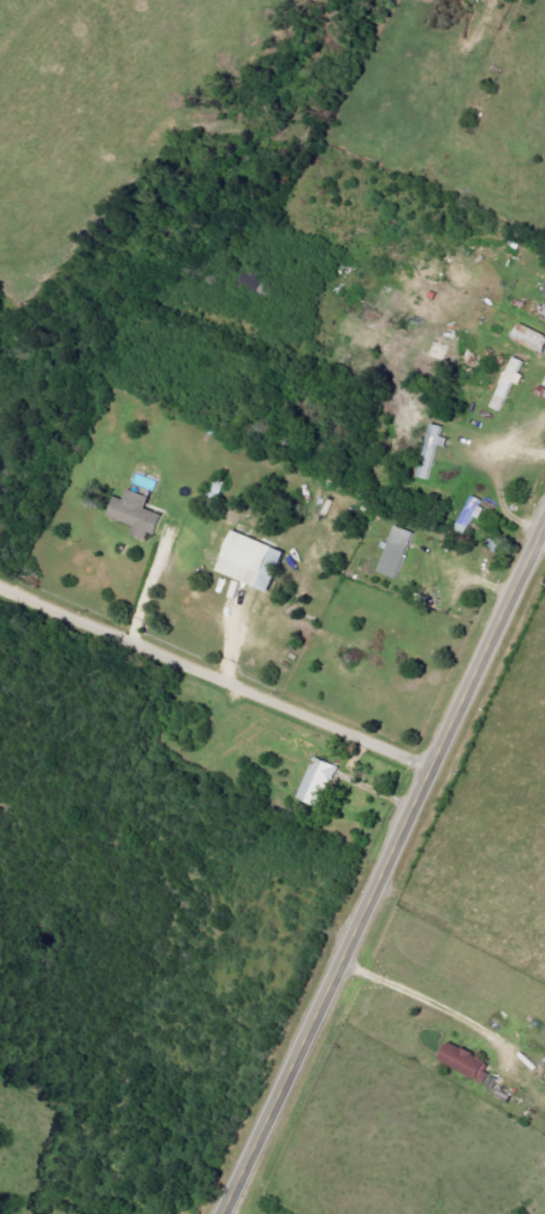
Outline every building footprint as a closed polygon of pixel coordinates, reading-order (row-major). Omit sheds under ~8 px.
[(544,344),(544,334),(517,322),(510,339),(541,352),(544,344)] [(524,362),(512,356),(489,407),(502,413),(520,375),(519,374),(524,362)] [(432,480),(445,437),(443,436),(446,427),(433,424),(418,476),(432,480)] [(138,525),(135,535),(155,542),(165,513),(151,509),(155,496),(134,489),(131,500),(121,497),(115,517),(138,525)] [(487,502),(474,495),(456,528),(468,535),(487,502)] [(396,580),(413,533),(393,526),(377,572),(396,580)] [(292,551),(240,530),(223,571),(276,592),(292,551)] [(337,785),(344,767),(316,757),(300,799),(321,807),(330,782),(337,785)] [(491,1083),(495,1073),(490,1071),(495,1059),(454,1043),(446,1064),(491,1083)]
